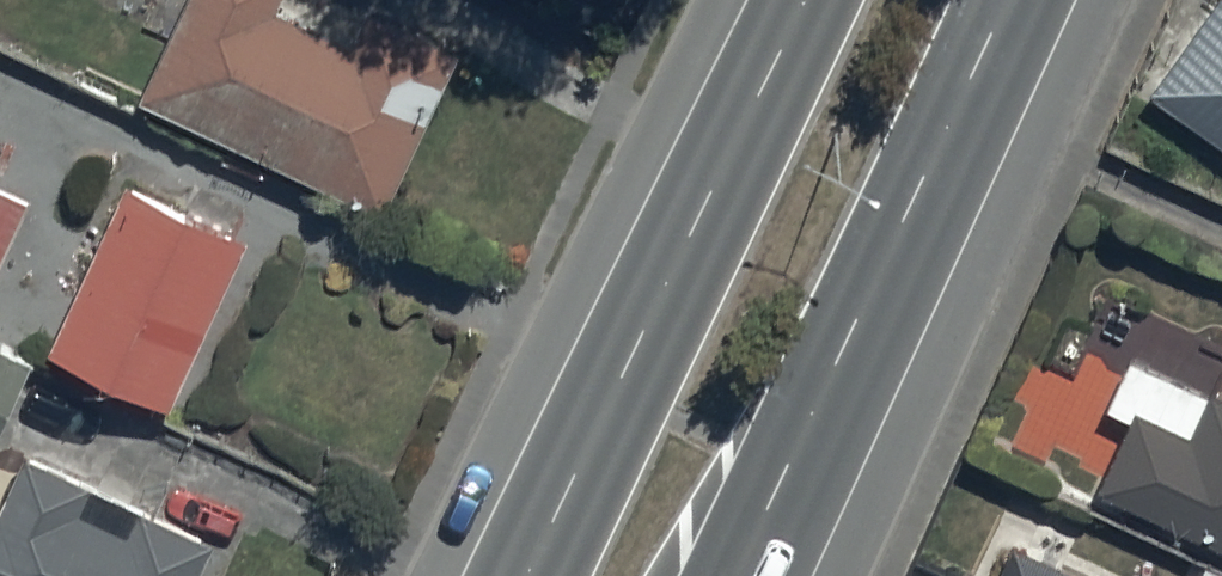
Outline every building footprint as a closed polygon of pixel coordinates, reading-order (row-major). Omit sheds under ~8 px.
[(142,84),(383,199),(461,37),(384,0),(362,0),(348,29),(288,0),(180,0),(142,84)] [(1151,77),(1221,129),(1221,0),(1207,0),(1151,77)] [(249,219),(127,165),(50,336),(172,390),(249,219)] [(29,191),(0,177),(0,258),(29,191)] [(34,346),(0,330),(0,419),(34,346)] [(1098,475),(1221,534),(1221,382),(1213,378),(1211,384),(1130,345),(1106,397),(1130,409),(1098,475)] [(216,528),(28,437),(0,493),(0,575),(193,575),(216,528)] [(1014,534),(994,575),(1105,575),(1014,534)]
